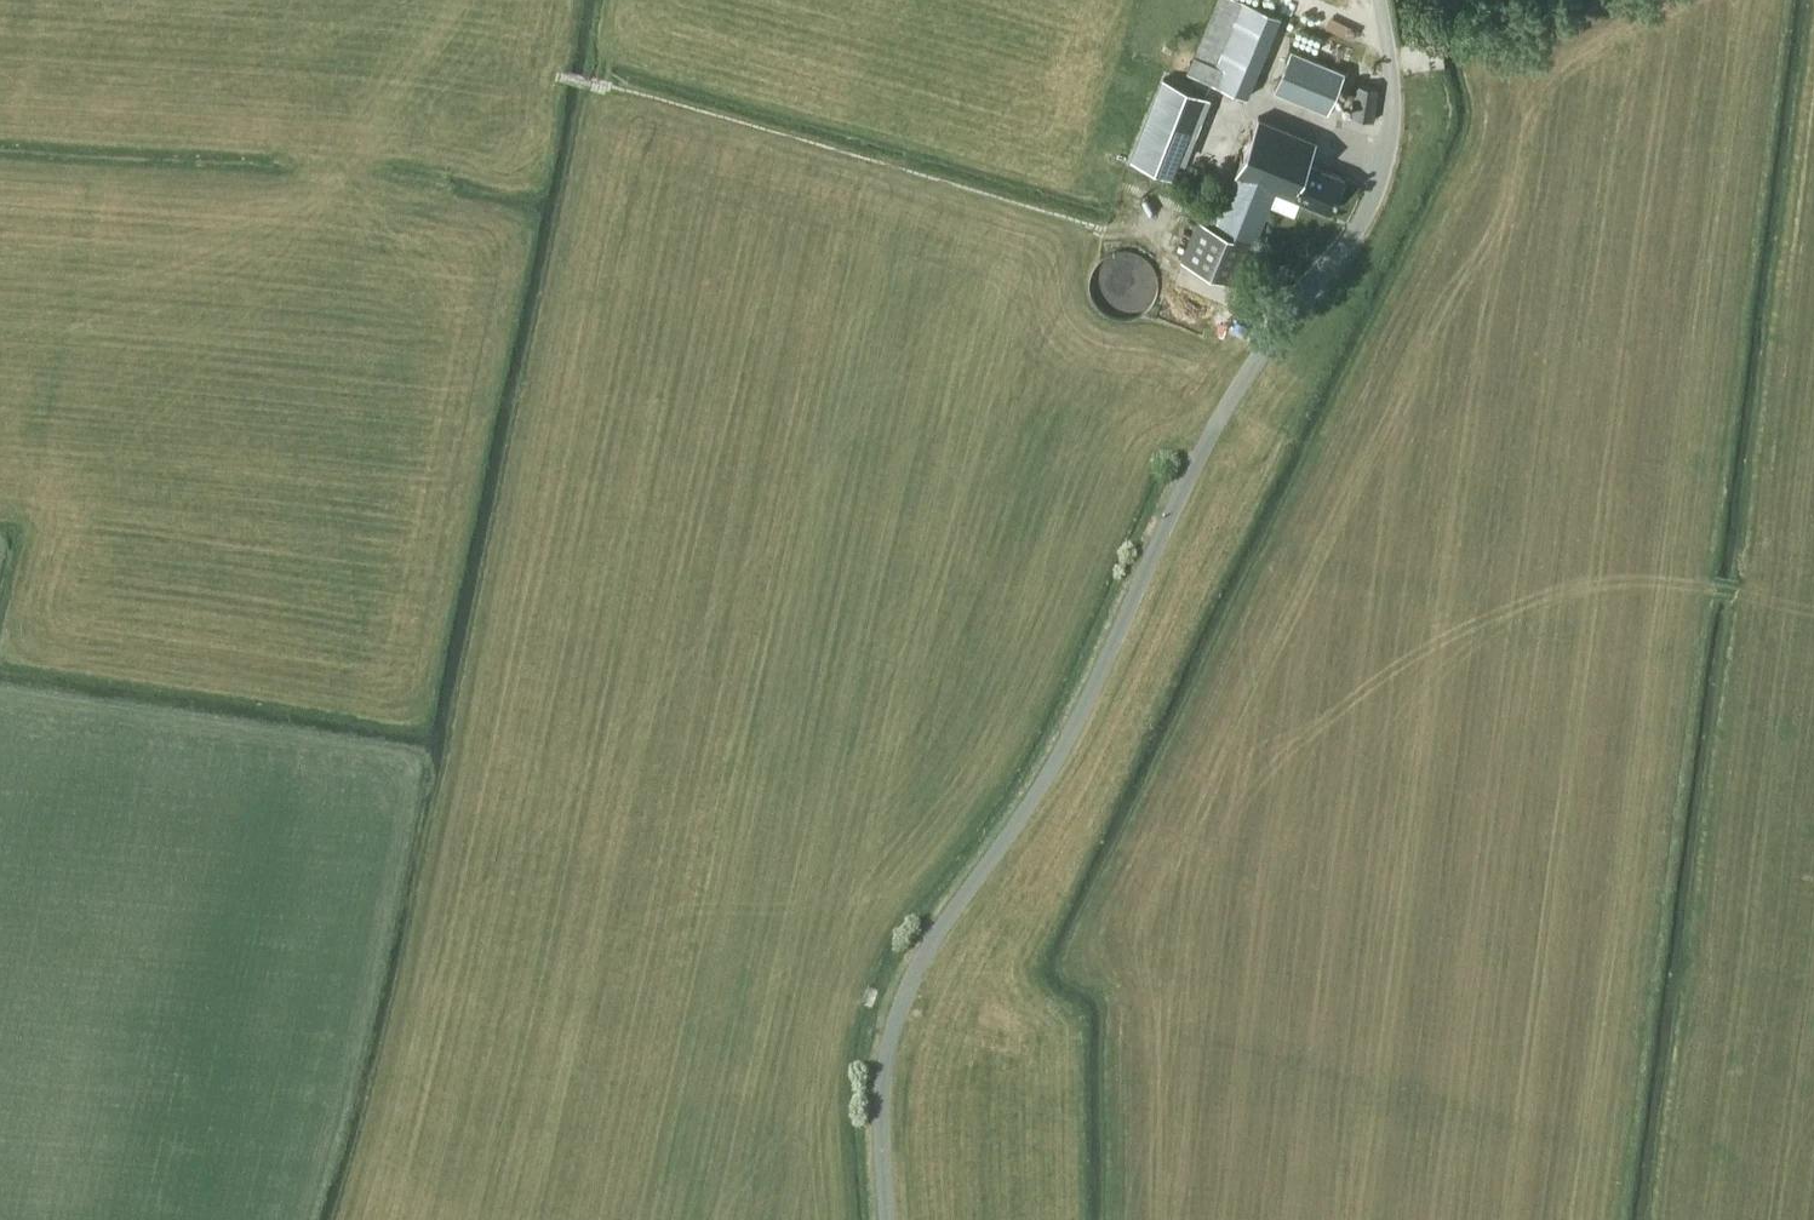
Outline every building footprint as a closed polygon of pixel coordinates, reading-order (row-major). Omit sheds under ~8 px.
[(1209,80),(1247,96),(1281,16),(1242,0),(1217,0),(1187,71),(1209,80)] [(1345,70),(1292,48),(1272,94),(1326,116),(1345,70)] [(1205,95),(1171,82),(1139,162),(1173,176),(1205,95)] [(1360,83),(1354,114),(1376,119),(1383,88),(1360,83)] [(1317,140),(1258,116),(1217,218),(1203,213),(1200,221),(1197,219),(1180,260),(1240,285),(1257,243),(1255,242),(1276,189),(1331,212),(1345,177),(1308,162),(1317,140)]
